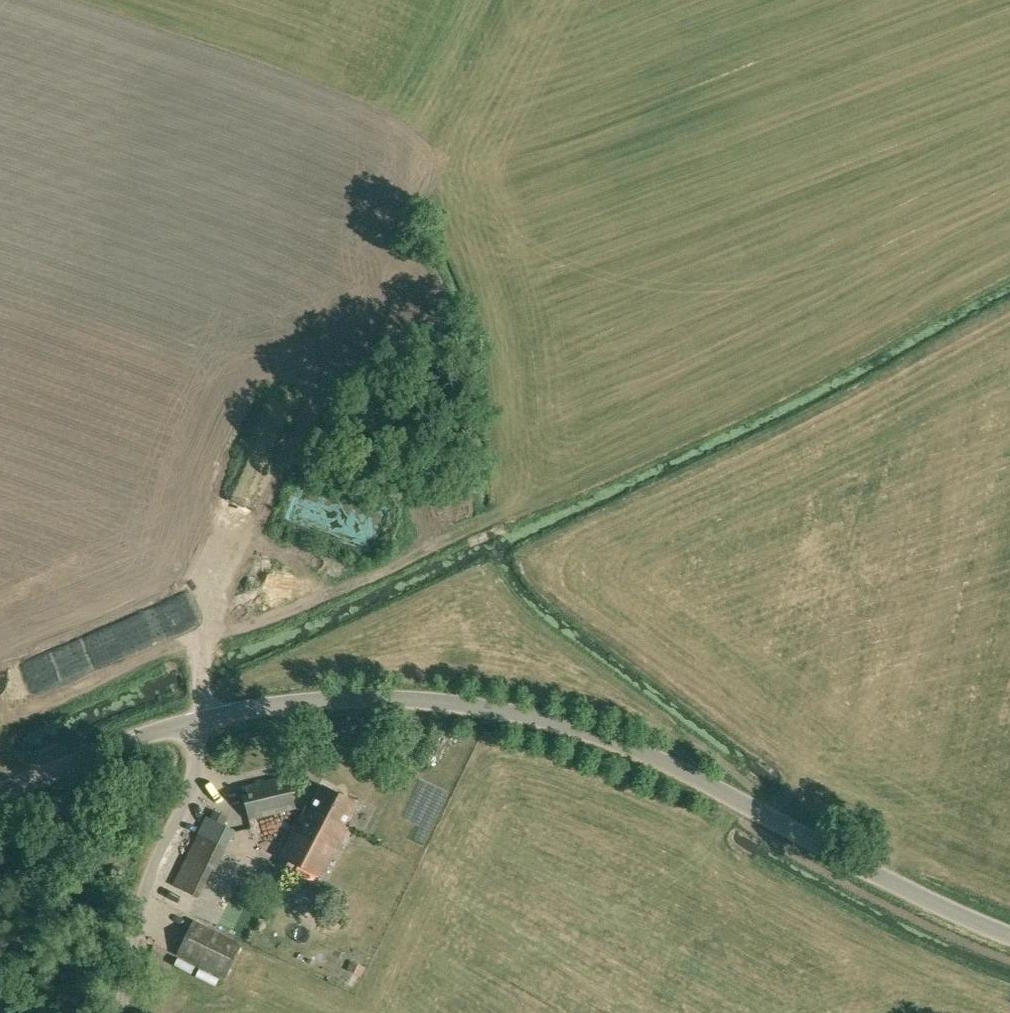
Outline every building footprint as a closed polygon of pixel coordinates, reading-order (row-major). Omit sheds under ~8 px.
[(296,808),(289,776),(242,787),(249,818),(296,808)] [(343,825),(355,802),(324,785),(312,808),(308,806),(281,856),(321,877),(347,827),(343,825)] [(234,830),(207,817),(174,885),(198,896),(212,867),(215,869),(234,830)] [(194,921),(178,954),(224,977),(240,944),(194,921)]
